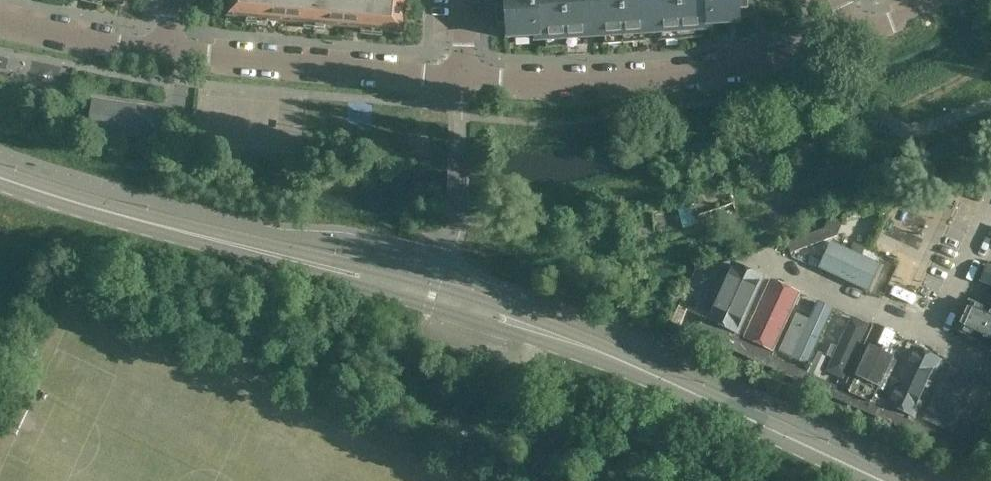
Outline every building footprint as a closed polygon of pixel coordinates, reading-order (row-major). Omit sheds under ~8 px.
[(227,17),(257,20),(256,24),(257,25),(258,20),(314,25),(313,30),(315,30),(315,25),(371,30),(371,35),(372,35),(372,31),(402,33),(405,0),(229,0),(227,17)] [(505,7),(496,8),(498,26),(506,25),(507,38),(535,36),(536,40),(545,39),(546,48),(702,38),(702,30),(711,29),(711,25),(739,24),(738,11),(747,10),(746,0),(505,0),(505,7)] [(163,127),(165,111),(93,101),(89,130),(161,140),(163,127)] [(790,253),(811,246),(807,234),(786,242),(790,253)] [(879,268),(831,245),(820,269),(861,289),(868,292),(879,268)] [(979,286),(990,291),(990,267),(988,266),(979,286)] [(735,336),(757,287),(733,276),(711,325),(735,336)] [(117,299),(128,304),(134,291),(124,286),(117,299)] [(796,299),(769,287),(744,341),(771,353),(796,299)] [(956,326),(990,342),(990,309),(969,298),(956,326)] [(827,319),(804,308),(781,357),(805,368),(827,319)] [(818,376),(843,388),(867,336),(842,324),(818,376)] [(736,340),(716,331),(711,341),(731,351),(736,340)] [(901,345),(874,333),(849,388),(875,400),(901,345)] [(772,356),(752,347),(747,358),(767,367),(772,356)] [(939,363),(912,350),(886,406),(913,419),(939,363)] [(808,373),(788,364),(783,374),(803,384),(808,373)] [(973,383),(947,371),(922,424),(948,436),(973,383)] [(843,389),(824,380),(819,391),(838,400),(843,389)] [(863,398),(843,389),(838,400),(858,409),(863,398)] [(914,422),(894,413),(889,424),(909,433),(914,422)]
